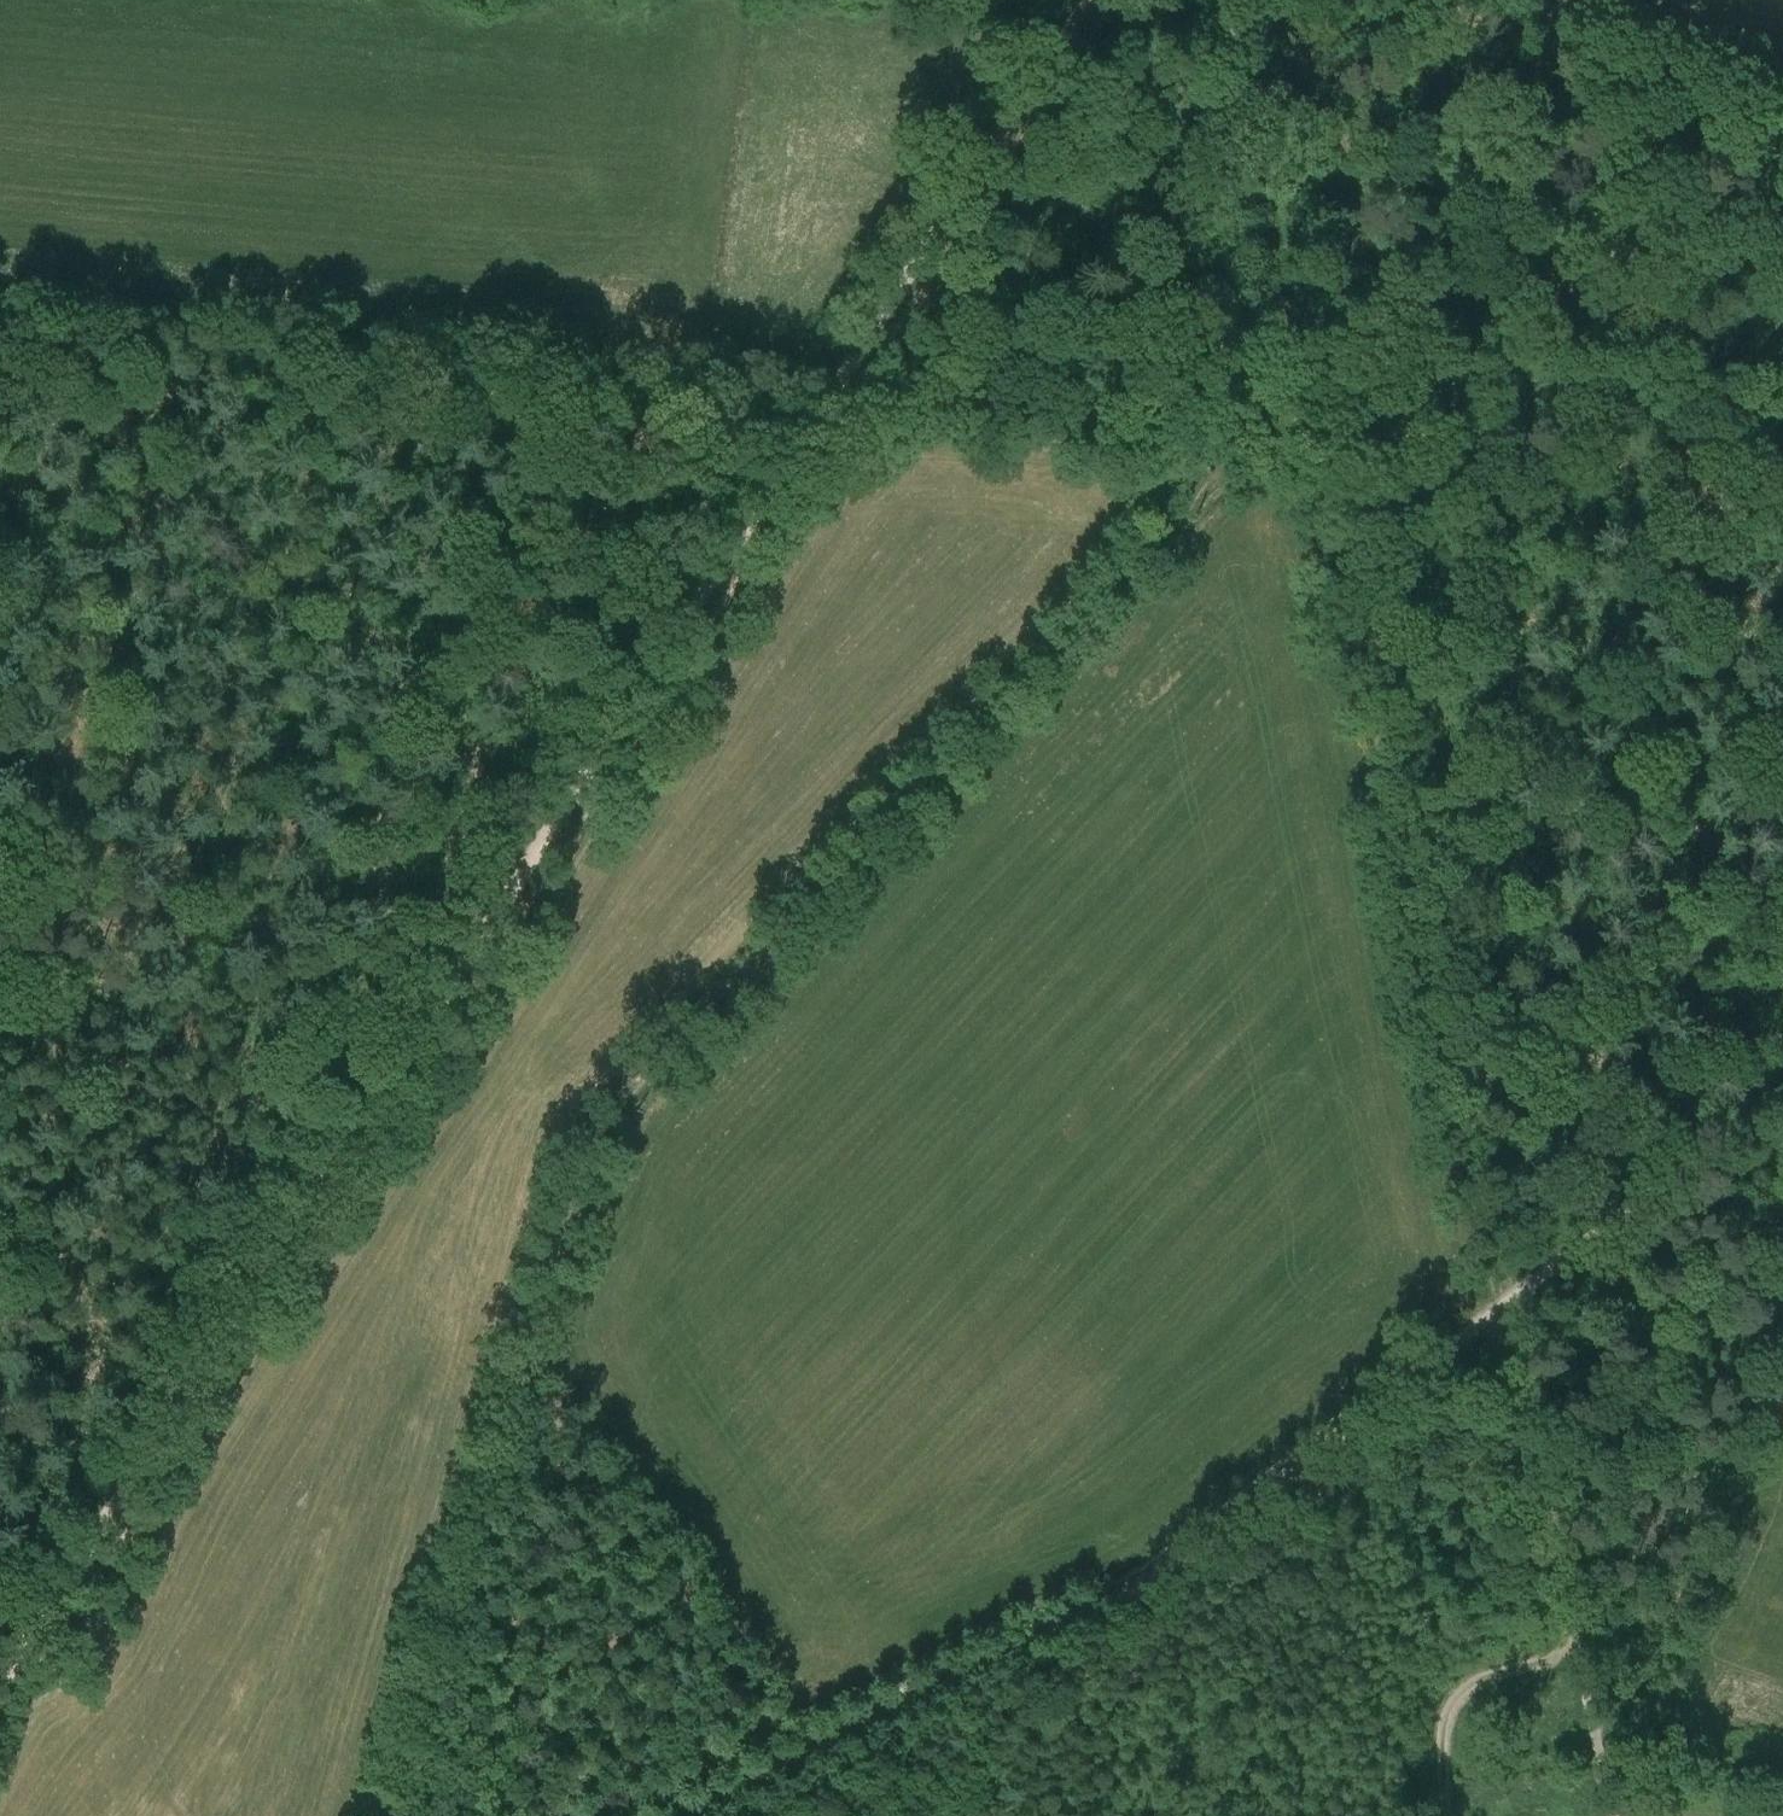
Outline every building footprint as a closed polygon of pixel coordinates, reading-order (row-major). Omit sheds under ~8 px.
[(1777,1395),(1769,1423),(1782,1427),(1782,1397),(1777,1395)]
